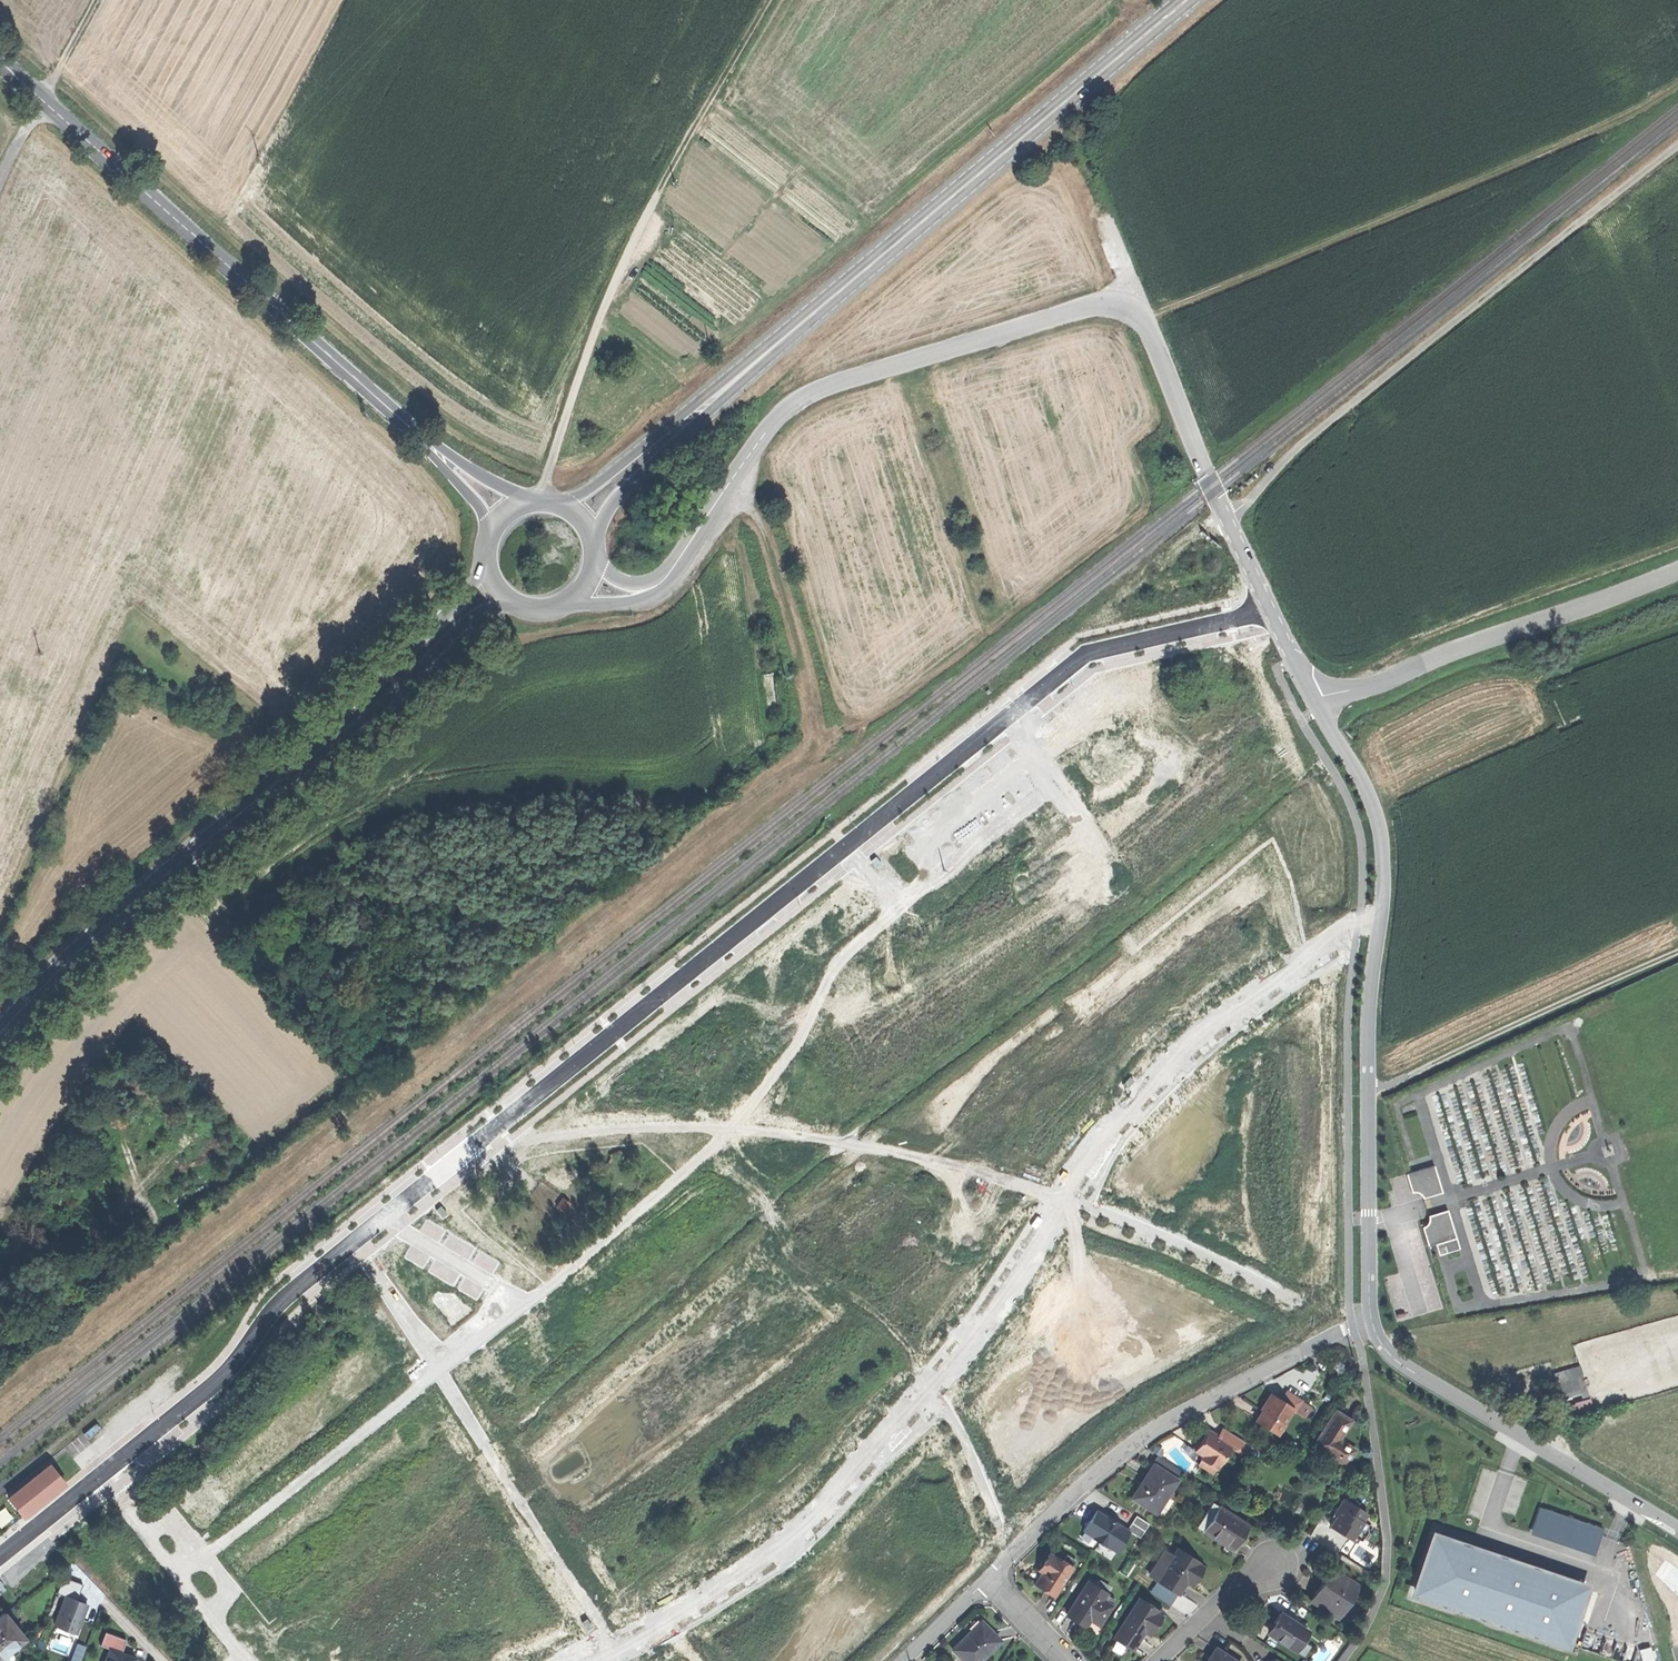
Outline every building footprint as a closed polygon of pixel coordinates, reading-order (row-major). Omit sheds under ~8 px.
[(1409,1171),(1418,1198),(1444,1189),(1435,1162),(1409,1171)] [(1423,1215),(1431,1244),(1437,1243),(1440,1253),(1461,1247),(1449,1207),(1423,1215)] [(1581,1363),(1553,1371),(1560,1398),(1589,1390),(1581,1363)] [(1262,1407),(1254,1419),(1272,1430),(1278,1421),(1281,1423),(1290,1407),(1270,1394),(1262,1407)] [(1335,1411),(1313,1445),(1329,1455),(1343,1464),(1353,1449),(1337,1439),(1349,1420),(1335,1411)] [(1221,1426),(1214,1437),(1229,1447),(1242,1455),(1248,1444),(1221,1426)] [(1199,1441),(1194,1450),(1201,1455),(1200,1456),(1217,1467),(1229,1447),(1214,1437),(1206,1432),(1199,1441)] [(1148,1466),(1150,1467),(1152,1463),(1176,1478),(1181,1469),(1157,1454),(1155,1458),(1151,1461),(1148,1466)] [(11,1495),(26,1513),(67,1480),(52,1462),(11,1495)] [(1146,1484),(1137,1499),(1156,1510),(1166,1494),(1176,1478),(1152,1463),(1150,1467),(1145,1475),(1141,1481),(1146,1484)] [(1132,1496),(1137,1499),(1146,1484),(1141,1481),(1132,1496)] [(1170,1496),(1166,1494),(1156,1510),(1159,1512),(1163,1512),(1171,1499),(1170,1496)] [(1340,1500),(1331,1516),(1334,1518),(1355,1529),(1363,1513),(1340,1500)] [(1199,1522),(1205,1526),(1217,1505),(1211,1502),(1199,1522)] [(1205,1526),(1202,1530),(1225,1544),(1234,1531),(1241,1535),(1248,1525),(1217,1505),(1205,1526)] [(1540,1506),(1532,1532),(1595,1552),(1603,1527),(1540,1506)] [(1095,1508),(1082,1537),(1118,1553),(1132,1524),(1095,1508)] [(1141,1535),(1150,1522),(1137,1513),(1128,1527),(1141,1535)] [(1357,1530),(1355,1529),(1334,1518),(1329,1528),(1337,1533),(1351,1540),(1357,1530)] [(1237,1541),(1241,1535),(1234,1531),(1225,1544),(1233,1549),(1237,1541)] [(1435,1531),(1413,1595),(1572,1648),(1594,1584),(1435,1531)] [(60,1539),(70,1550),(76,1545),(66,1534),(60,1539)] [(1157,1578),(1177,1590),(1185,1578),(1187,1575),(1189,1576),(1198,1563),(1199,1561),(1177,1547),(1165,1566),(1160,1574),(1157,1578)] [(1044,1585),(1054,1590),(1068,1561),(1044,1549),(1039,1559),(1043,1561),(1040,1568),(1034,1580),(1044,1585)] [(1155,1571),(1160,1574),(1165,1566),(1160,1563),(1155,1571)] [(1200,1565),(1198,1563),(1189,1576),(1187,1575),(1185,1578),(1190,1581),(1194,1574),(1200,1565)] [(1310,1599),(1336,1615),(1357,1584),(1340,1573),(1338,1576),(1333,1573),(1326,1584),(1322,1581),(1316,1590),(1310,1599)] [(1086,1578),(1066,1612),(1077,1618),(1080,1612),(1088,1617),(1097,1623),(1110,1601),(1101,1596),(1104,1590),(1105,1590),(1086,1578)] [(1113,1596),(1104,1590),(1101,1596),(1110,1601),(1113,1596)] [(86,1604),(66,1596),(54,1626),(75,1634),(86,1604)] [(1137,1596),(1113,1634),(1131,1646),(1143,1627),(1148,1630),(1152,1624),(1156,1617),(1151,1613),(1155,1607),(1137,1596)] [(1276,1622),(1270,1633),(1294,1648),(1300,1637),(1306,1627),(1297,1621),(1296,1623),(1286,1617),(1287,1615),(1280,1611),(1277,1617),(1274,1621),(1276,1622)] [(1084,1623),(1088,1617),(1080,1612),(1077,1618),(1080,1620),(1084,1623)] [(23,1638),(3,1613),(0,1616),(0,1656),(23,1638)] [(966,1660),(975,1660),(1000,1637),(989,1626),(980,1616),(968,1628),(970,1631),(953,1648),(966,1660)] [(100,1646),(108,1649),(121,1653),(126,1640),(104,1632),(100,1646)] [(1308,1642),(1300,1637),(1294,1648),(1302,1653),(1308,1642)] [(1655,1660),(1652,1644),(1640,1646),(1643,1660),(1650,1660),(1655,1660)] [(1215,1646),(1208,1657),(1205,1660),(1237,1660),(1215,1646)] [(129,1656),(121,1653),(108,1649),(104,1660),(127,1660),(129,1656)]
